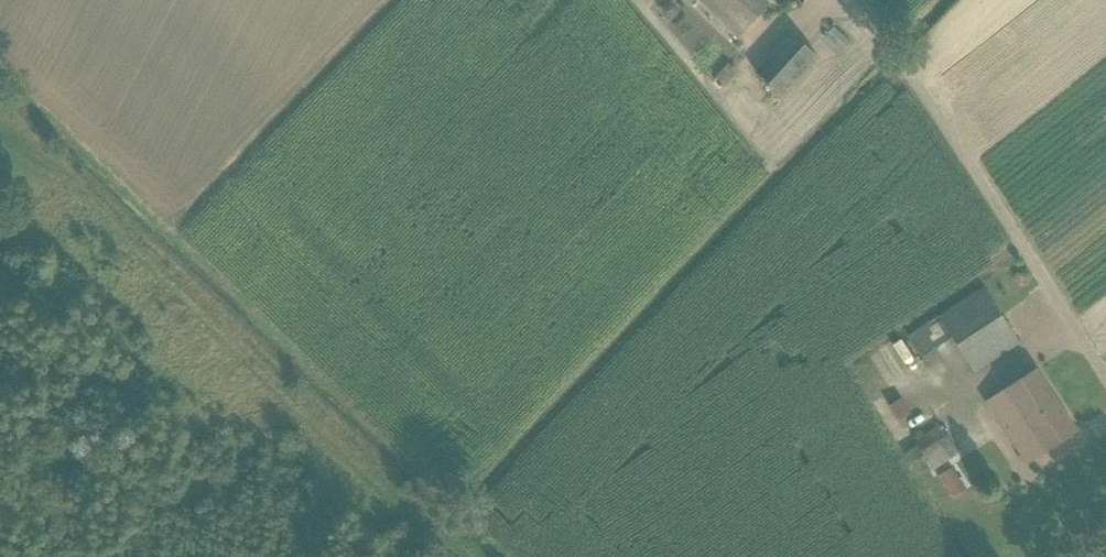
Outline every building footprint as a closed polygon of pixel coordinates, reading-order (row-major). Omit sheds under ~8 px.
[(754,20),(769,4),(764,0),(715,0),(745,29),(754,20)] [(781,94),(804,69),(816,55),(791,32),(776,48),(756,71),(781,94)] [(976,371),(1001,354),(1020,342),(996,307),(983,287),(965,299),(909,336),(928,365),(959,345),(976,371)] [(1036,368),(1018,380),(985,401),(1015,446),(1026,464),(1078,431),(1036,368)] [(907,408),(915,424),(928,418),(921,402),(907,408)] [(941,424),(914,441),(917,446),(904,454),(906,458),(910,464),(924,455),(933,469),(959,453),(941,424)] [(955,480),(969,499),(983,489),(970,469),(955,480)]
